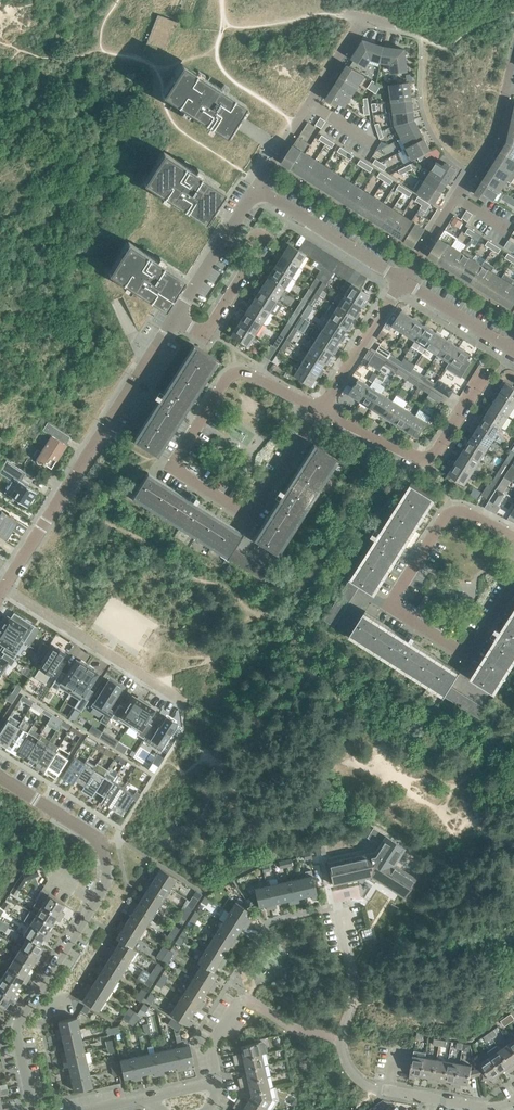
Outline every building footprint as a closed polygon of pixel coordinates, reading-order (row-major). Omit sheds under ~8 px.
[(158,15),(147,43),(167,51),(178,23),(158,15)] [(370,58),(381,61),(384,46),(364,40),(353,58),(365,66),(370,58)] [(405,49),(384,46),(381,61),(391,63),(392,72),(407,70),(405,49)] [(226,135),(240,114),(246,104),(235,97),(226,91),(221,88),(213,83),(207,79),(201,75),(195,71),(193,70),(182,63),(162,94),(173,101),(183,107),(190,112),(197,116),(199,118),(226,135)] [(348,65),(342,75),(358,85),(364,75),(348,65)] [(358,85),(342,75),(335,85),(352,95),(358,85)] [(367,88),(372,90),(377,83),(372,80),(367,88)] [(386,85),(389,101),(411,98),(409,82),(386,85)] [(372,90),(374,92),(376,93),(381,86),(377,83),(372,90)] [(327,99),(336,105),(339,101),(345,106),(352,95),(335,85),(327,99)] [(413,109),(411,98),(389,101),(390,112),(413,109)] [(392,127),(396,125),(414,119),(413,109),(390,112),(392,127)] [(320,117),(315,124),(321,128),(326,120),(320,117)] [(419,128),(414,119),(396,125),(402,137),(419,128)] [(402,137),(407,147),(408,147),(425,138),(419,128),(402,137)] [(319,139),(325,143),(328,139),(322,134),(319,139)] [(291,166),(295,169),(306,153),(311,145),(298,136),(283,161),(291,167),(291,166)] [(410,160),(417,156),(425,152),(430,149),(425,138),(408,147),(407,147),(404,149),(410,160)] [(335,143),(328,139),(325,143),(332,147),(335,143)] [(508,141),(503,150),(513,157),(513,144),(508,141)] [(338,151),(344,155),(347,151),(340,146),(338,151)] [(497,160),(513,170),(513,168),(513,157),(503,150),(497,160)] [(214,183),(174,158),(163,151),(143,182),(154,189),(205,221),(225,190),(214,183)] [(354,155),(347,151),(344,155),(351,159),(354,155)] [(425,152),(417,156),(419,159),(420,161),(428,157),(425,152)] [(295,169),(305,175),(316,159),(306,153),(295,169)] [(373,163),(379,167),(381,162),(376,158),(373,163)] [(305,175),(315,181),(325,165),(316,159),(305,175)] [(357,163),(364,168),(367,163),(360,159),(357,163)] [(507,180),(513,170),(497,160),(490,169),(507,180)] [(447,182),(456,168),(446,162),(444,165),(437,161),(431,172),(447,182)] [(387,166),(381,162),(379,167),(384,170),(387,166)] [(371,172),(373,167),(367,163),(364,168),(371,172)] [(315,181),(324,187),(334,171),(325,165),(315,181)] [(490,169),(484,179),(500,190),(507,180),(490,169)] [(324,187),(334,193),(344,177),(334,171),(324,187)] [(377,176),(384,180),(387,176),(380,172),(377,176)] [(441,192),(447,182),(431,172),(425,182),(441,192)] [(393,180),(387,176),(384,180),(390,184),(393,180)] [(334,193),(344,200),(354,183),(344,177),(334,193)] [(494,200),(500,190),(484,179),(476,193),(485,199),(487,196),(494,200)] [(425,182),(418,192),(434,202),(441,192),(425,182)] [(344,200),(354,206),(364,190),(354,183),(344,200)] [(396,188),(403,192),(406,188),(399,184),(396,188)] [(412,192),(406,188),(403,192),(409,197),(412,192)] [(374,196),(364,190),(354,206),(363,212),(374,196)] [(384,202),(374,196),(363,212),(373,218),(384,202)] [(415,200),(422,204),(425,200),(418,196),(415,200)] [(431,204),(425,200),(422,204),(420,207),(426,211),(431,204)] [(393,208),(384,202),(373,218),(383,224),(393,208)] [(383,224),(392,230),(402,214),(403,214),(405,211),(395,205),(393,208),(383,224)] [(467,210),(462,217),(468,221),(473,213),(467,210)] [(417,212),(412,220),(402,237),(406,239),(414,245),(430,220),(417,212)] [(412,220),(403,214),(402,214),(392,230),(402,237),(412,220)] [(462,222),(455,217),(452,223),(459,227),(462,222)] [(465,232),(472,236),(475,232),(468,228),(465,232)] [(458,238),(445,229),(429,254),(438,260),(442,262),(452,246),(458,238)] [(481,236),(475,232),(472,236),(479,240),(481,236)] [(305,238),(298,249),(303,253),(311,242),(305,238)] [(485,245),(492,249),(495,244),(488,240),(485,245)] [(508,240),(504,246),(509,249),(513,243),(508,240)] [(127,284),(154,301),(165,308),(185,277),(183,276),(174,270),(128,241),(108,272),(127,284)] [(279,253),(278,253),(298,266),(305,255),(306,255),(303,253),(298,249),(286,241),(282,248),(285,250),(282,255),(279,253)] [(311,242),(303,253),(306,255),(306,254),(309,256),(311,253),(316,245),(311,242)] [(501,248),(495,244),(492,249),(498,253),(501,248)] [(316,245),(311,253),(309,256),(315,260),(322,249),(316,245)] [(462,252),(452,246),(442,262),(452,268),(462,252)] [(315,260),(320,264),(327,253),(322,249),(315,260)] [(452,268),(462,275),(472,258),(472,259),(474,255),(464,249),(462,252),(452,268)] [(298,266),(278,253),(276,256),(279,258),(274,266),(271,264),(271,265),(291,277),(298,266)] [(323,266),(326,267),(333,256),(327,253),(320,264),(323,265),(323,266)] [(512,261),(513,258),(513,256),(508,253),(505,257),(512,261)] [(328,269),(331,271),(338,259),(333,256),(326,267),(328,269)] [(482,265),(472,259),(472,258),(462,275),(471,281),(482,265)] [(334,272),(337,274),(344,263),(338,259),(331,271),(334,272)] [(344,263),(337,274),(343,278),(350,267),(344,263)] [(264,276),(283,288),(284,289),(291,277),(271,265),(269,268),(272,270),(267,277),(264,276)] [(471,281),(481,287),(492,271),(482,265),(471,281)] [(321,280),(324,275),(328,269),(326,267),(323,266),(319,272),(316,277),(320,280),(321,280)] [(355,270),(350,267),(343,278),(348,281),(355,270)] [(334,272),(331,271),(328,269),(324,275),(321,280),(323,281),(326,284),(329,279),(334,272)] [(351,283),(353,284),(360,273),(355,270),(348,281),(351,283)] [(502,277),(492,271),(481,287),(491,293),(502,277)] [(366,277),(360,273),(353,284),(359,288),(366,277)] [(502,277),(491,293),(501,300),(511,283),(513,279),(504,273),(502,277)] [(284,289),(283,288),(264,276),(262,279),(265,281),(260,289),(257,287),(277,300),(284,289)] [(310,286),(311,287),(314,289),(320,280),(316,277),(311,284),(310,286)] [(322,290),(326,284),(323,281),(317,290),(321,293),(322,290)] [(361,306),(364,308),(366,304),(363,302),(368,294),(359,288),(353,284),(351,283),(351,284),(344,295),(361,306)] [(511,283),(501,300),(511,306),(513,301),(513,285),(511,283)] [(249,299),(269,312),(275,315),(282,304),(277,300),(257,287),(255,291),(258,293),(253,300),(250,298),(249,299)] [(307,300),(311,293),(313,291),(311,290),(309,288),(303,298),(307,300)] [(315,293),(311,299),(309,302),(313,304),(319,295),(315,293)] [(361,306),(344,295),(337,306),(353,317),(357,319),(357,318),(360,314),(359,312),(358,311),(361,306)] [(269,312),(249,299),(247,302),(250,304),(246,312),(243,310),(242,310),(262,323),(269,312)] [(305,303),(301,300),(295,309),(299,312),(305,303)] [(349,325),(353,317),(337,306),(331,303),(324,314),(329,318),(346,329),(349,331),(352,327),(349,325)] [(308,304),(302,313),(306,316),(312,307),(311,306),(308,304)] [(235,321),(235,322),(255,334),(262,323),(242,310),(240,314),(243,315),(238,323),(235,321)] [(404,333),(413,317),(402,310),(392,325),(392,326),(393,325),(404,333)] [(292,323),(298,314),(294,311),(288,320),(292,323)] [(301,315),(295,325),(299,327),(305,318),(301,315)] [(415,340),(425,325),(413,317),(404,333),(415,340)] [(346,329),(329,318),(322,329),(339,340),(342,342),(344,338),(341,336),(346,329)] [(255,334),(235,322),(233,325),(236,327),(231,335),(248,346),(248,345),(255,334)] [(285,334),(291,325),(287,323),(281,332),(285,334)] [(425,325),(415,340),(427,347),(436,332),(425,325)] [(294,327),(288,336),(292,339),(298,330),(294,327)] [(334,348),(339,340),(322,329),(315,341),(332,352),(332,351),(335,353),(337,350),(334,348)] [(436,332),(427,347),(438,354),(447,339),(436,332)] [(278,346),(284,337),(280,334),(274,343),(278,346)] [(297,345),(290,341),(286,338),(280,347),(285,350),(286,347),(288,349),(295,348),(297,345)] [(447,339),(438,354),(449,362),(459,346),(447,339)] [(311,354),(325,363),(328,365),(330,361),(327,359),(332,352),(315,341),(308,352),(311,354)] [(163,391),(162,392),(161,395),(156,392),(154,396),(158,399),(161,401),(136,441),(133,439),(158,455),(155,453),(185,406),(188,408),(188,407),(185,406),(215,359),(218,361),(218,360),(193,344),(193,345),(195,346),(166,393),(163,391)] [(263,356),(269,360),(276,348),(271,345),(263,356)] [(376,350),(388,358),(391,352),(380,345),(376,350)] [(459,346),(449,362),(461,369),(471,353),(470,353),(459,346)] [(272,361),(277,365),(285,353),(279,350),(272,361)] [(311,354),(308,352),(300,363),(311,370),(317,374),(320,376),(323,372),(320,371),(325,363),(311,354)] [(386,360),(375,353),(371,359),(382,366),(386,360)] [(390,359),(399,365),(402,361),(393,355),(390,359)] [(397,368),(389,362),(386,366),(395,372),(397,368)] [(402,366),(411,372),(413,368),(404,362),(402,366)] [(312,382),(317,374),(311,370),(300,363),(294,374),(293,374),(293,375),(311,386),(313,387),(315,384),(312,382)] [(409,375),(400,369),(397,373),(406,379),(409,375)] [(413,374),(422,379),(425,375),(416,370),(413,374)] [(420,382),(411,376),(409,380),(418,386),(420,382)] [(424,381),(433,387),(436,382),(427,377),(424,381)] [(349,394),(360,401),(370,386),(359,379),(359,378),(358,378),(348,394),(349,394)] [(438,379),(436,382),(433,387),(449,397),(453,391),(448,388),(449,386),(438,379)] [(499,393),(513,402),(513,386),(503,380),(501,383),(504,385),(499,393)] [(429,393),(432,389),(423,384),(420,388),(429,393)] [(370,386),(360,401),(372,408),(381,393),(370,386)] [(432,389),(429,393),(428,395),(440,403),(443,397),(432,389)] [(499,393),(496,391),(494,395),(497,397),(492,404),(509,415),(513,407),(513,402),(499,393)] [(372,408),(383,416),(393,401),(381,393),(372,408)] [(383,416),(394,423),(404,408),(393,401),(383,416)] [(490,408),(485,416),(502,427),(509,415),(492,404),(489,403),(487,406),(490,408)] [(394,423),(406,430),(416,415),(404,408),(394,423)] [(416,415),(406,430),(417,437),(431,416),(419,409),(416,415)] [(482,420),(478,427),(494,438),(502,427),(485,416),(482,414),(479,418),(482,420)] [(44,465),(50,469),(66,445),(65,445),(70,436),(47,422),(43,430),(51,435),(41,452),(38,449),(33,456),(36,459),(42,463),(41,464),(44,465)] [(41,428),(34,424),(27,435),(33,439),(41,428)] [(494,438),(478,427),(475,425),(472,429),(475,431),(470,439),(487,449),(494,438)] [(468,442),(463,450),(480,461),(487,449),(470,439),(467,437),(465,440),(468,442)] [(276,491),(280,494),(278,498),(281,500),(256,540),(253,538),(253,539),(278,554),(275,552),(335,458),(338,460),(338,459),(313,443),(313,444),(315,445),(286,492),(283,490),(278,487),(276,491)] [(461,454),(456,462),(473,472),(480,461),(463,450),(460,448),(458,452),(461,454)] [(0,469),(0,473),(3,475),(3,474),(12,480),(9,483),(9,484),(5,491),(4,491),(4,492),(26,506),(36,491),(27,486),(28,483),(21,479),(26,472),(6,459),(0,469)] [(473,472),(456,462),(453,460),(450,463),(453,465),(449,473),(448,473),(465,484),(466,484),(473,472)] [(503,472),(509,463),(505,461),(499,470),(503,472)] [(506,474),(510,477),(513,470),(513,467),(511,465),(506,474)] [(199,498),(195,495),(192,499),(188,497),(186,500),(147,475),(148,472),(132,497),(134,495),(228,554),(226,557),(227,557),(233,547),(243,533),(242,532),(241,535),(194,505),(196,502),(199,498)] [(495,484),(501,475),(498,472),(492,482),(495,484)] [(504,477),(500,483),(506,487),(510,480),(504,477)] [(351,578),(361,584),(376,594),(376,593),(373,591),(403,545),(405,547),(406,546),(403,545),(433,497),(436,499),(436,498),(411,482),(411,483),(414,485),(384,532),(381,530),(378,534),(374,531),(372,535),(379,539),(354,579),(351,577),(351,578)] [(481,494),(487,498),(494,486),(488,483),(481,494)] [(494,493),(490,499),(495,503),(499,497),(494,493)] [(17,521),(0,510),(0,536),(5,539),(17,521)] [(239,551),(233,547),(227,557),(230,560),(233,561),(239,551)] [(245,555),(239,551),(233,561),(239,565),(245,555)] [(244,568),(251,558),(245,555),(239,565),(244,568)] [(256,562),(251,558),(244,568),(250,572),(256,562)] [(256,576),(262,566),(256,562),(250,572),(256,576)] [(268,570),(262,566),(256,576),(262,580),(268,570)] [(347,584),(357,590),(361,584),(351,578),(347,584)] [(343,590),(353,596),(357,590),(347,584),(343,590)] [(339,596),(350,602),(353,596),(343,590),(339,596)] [(336,602),(346,608),(350,602),(339,596),(336,602)] [(332,608),(342,614),(346,608),(336,602),(332,608)] [(328,613),(338,620),(342,614),(332,608),(328,613)] [(444,696),(445,696),(451,686),(461,671),(460,670),(459,673),(412,643),(414,640),(414,641),(417,636),(413,634),(410,638),(406,636),(404,639),(364,613),(366,611),(365,610),(349,635),(350,636),(352,633),(446,693),(444,696)] [(0,627),(24,642),(35,625),(14,612),(10,617),(7,616),(0,627)] [(324,620),(334,626),(338,620),(328,613),(324,620)] [(498,633),(496,637),(499,638),(488,655),(474,678),(471,676),(470,676),(495,693),(496,692),(493,690),(513,658),(513,614),(504,631),(501,629),(496,626),(494,630),(498,633)] [(24,642),(0,627),(0,642),(5,645),(2,651),(4,652),(14,658),(24,642)] [(48,646),(44,643),(38,651),(43,654),(48,646)] [(57,677),(60,672),(66,662),(60,659),(65,652),(54,645),(50,651),(48,649),(41,660),(43,662),(34,676),(45,683),(51,674),(57,677)] [(2,674),(8,664),(11,666),(15,659),(14,658),(4,652),(1,658),(0,657),(0,673),(2,674)] [(70,693),(88,664),(81,659),(79,661),(78,661),(74,667),(72,665),(65,676),(60,672),(57,677),(51,685),(58,689),(60,686),(70,693)] [(95,668),(88,664),(70,693),(80,699),(76,704),(83,708),(93,693),(87,690),(93,679),(91,678),(95,671),(94,671),(95,668)] [(121,688),(109,680),(104,687),(101,685),(96,694),(99,696),(92,706),(105,714),(101,721),(106,724),(111,717),(114,711),(109,708),(121,688)] [(476,716),(482,706),(451,686),(445,696),(476,716)] [(12,703),(15,698),(10,695),(9,694),(6,699),(12,703)] [(22,695),(20,698),(31,705),(33,701),(22,695)] [(119,720),(128,726),(145,700),(138,696),(137,698),(132,695),(125,707),(119,704),(114,711),(111,717),(117,721),(119,720)] [(151,704),(145,700),(128,726),(138,732),(137,734),(144,738),(150,728),(152,724),(147,721),(154,709),(150,706),(151,704)] [(31,705),(31,706),(40,712),(41,711),(43,708),(33,701),(31,705)] [(482,706),(476,716),(480,718),(486,708),(482,706)] [(43,708),(41,711),(50,717),(52,714),(43,708)] [(52,714),(50,717),(60,724),(62,720),(52,714)] [(10,715),(0,730),(0,742),(5,746),(18,725),(21,722),(10,715)] [(150,728),(144,738),(143,739),(160,750),(171,733),(173,734),(178,727),(176,725),(177,724),(165,716),(156,732),(150,728)] [(23,718),(20,724),(30,729),(33,723),(23,718)] [(62,720),(60,724),(69,729),(72,726),(62,720)] [(28,732),(18,725),(5,746),(15,752),(28,732)] [(72,726),(69,729),(80,736),(83,733),(72,726)] [(109,735),(103,731),(102,732),(98,737),(105,741),(109,735)] [(25,758),(37,738),(28,732),(15,752),(25,758)] [(25,758),(34,764),(50,740),(40,734),(37,738),(25,758)] [(87,735),(84,740),(95,747),(98,742),(87,735)] [(59,746),(50,740),(34,764),(44,770),(59,746)] [(95,747),(94,747),(103,753),(104,752),(106,748),(98,742),(95,747)] [(70,753),(59,746),(44,770),(55,777),(70,753)] [(106,748),(104,752),(114,759),(117,754),(106,748)] [(117,754),(114,759),(116,760),(116,761),(120,763),(120,762),(123,764),(126,760),(117,754)] [(61,775),(72,782),(85,762),(74,755),(61,775)] [(154,759),(148,769),(154,773),(160,764),(154,759)] [(72,782),(81,788),(95,765),(86,760),(85,762),(72,782)] [(91,795),(104,775),(107,769),(97,762),(95,765),(81,788),(91,795)] [(125,762),(120,773),(128,777),(134,766),(125,762)] [(113,780),(104,775),(91,795),(100,800),(113,780)] [(123,787),(113,780),(100,800),(110,807),(123,787)] [(123,787),(110,807),(121,814),(132,798),(136,801),(140,794),(136,791),(134,794),(123,787)] [(332,884),(339,882),(367,876),(368,879),(373,883),(375,882),(377,879),(404,896),(416,877),(394,864),(405,847),(373,827),(370,833),(382,841),(375,851),(327,862),(332,884)] [(317,855),(326,853),(323,840),(314,842),(317,855)] [(154,878),(169,888),(176,877),(157,865),(154,869),(158,872),(154,878)] [(301,877),(305,895),(311,894),(312,894),(313,899),(318,898),(312,869),(305,871),(306,876),(301,877)] [(20,876),(17,881),(13,887),(20,890),(26,880),(20,876)] [(289,880),(294,903),(298,902),(297,897),(305,895),(301,877),(289,880)] [(144,885),(163,898),(169,888),(154,878),(150,884),(146,882),(144,885)] [(277,882),(282,901),(289,899),(290,904),(294,903),(289,880),(277,882)] [(266,885),(271,908),(276,907),(274,902),(282,901),(277,882),(266,885)] [(141,898),(157,908),(163,898),(144,885),(141,889),(145,892),(141,898)] [(249,898),(253,903),(257,900),(258,906),(266,904),(267,909),(271,908),(266,885),(254,888),(255,893),(249,898)] [(20,890),(13,887),(10,892),(16,896),(20,890)] [(36,901),(62,917),(64,913),(60,911),(64,904),(42,890),(36,901)] [(195,904),(202,894),(196,890),(190,900),(195,904)] [(204,896),(201,901),(206,905),(210,899),(204,896)] [(131,905),(151,918),(157,908),(141,898),(137,904),(133,901),(131,905)] [(190,900),(187,905),(184,911),(189,914),(195,904),(190,900)] [(235,901),(229,911),(249,924),(251,920),(247,918),(251,911),(246,908),(250,905),(246,900),(240,904),(235,901)] [(4,901),(1,907),(6,910),(9,904),(4,901)] [(36,914),(51,924),(55,918),(59,920),(62,917),(36,901),(33,906),(39,910),(36,914)] [(129,918),(144,928),(151,918),(131,905),(128,909),(132,911),(129,918)] [(30,924),(49,937),(51,933),(47,930),(51,924),(36,914),(30,910),(23,921),(30,924)] [(195,910),(192,915),(197,919),(200,913),(195,910)] [(189,914),(184,911),(181,915),(186,919),(189,914)] [(223,921),(239,931),(242,925),(246,928),(249,924),(229,911),(223,921)] [(197,919),(192,915),(189,920),(194,924),(197,919)] [(118,925),(138,938),(144,928),(129,918),(125,924),(121,921),(118,925)] [(223,921),(216,931),(236,944),(238,941),(234,938),(239,931),(223,921)] [(39,944),(39,943),(42,938),(47,940),(49,937),(30,924),(23,935),(27,937),(39,944)] [(120,940),(132,947),(138,938),(118,925),(116,929),(120,931),(116,938),(120,940)] [(171,930),(177,933),(180,928),(175,925),(171,930)] [(177,933),(171,930),(168,935),(173,939),(177,933)] [(183,930),(179,935),(184,938),(188,933),(183,930)] [(210,941),(226,951),(230,945),(234,947),(236,944),(216,931),(210,941)] [(184,938),(179,935),(176,940),(181,943),(184,938)] [(21,947),(41,959),(43,955),(39,953),(43,946),(39,943),(39,944),(27,937),(21,947)] [(110,948),(129,960),(136,950),(132,947),(120,940),(116,947),(112,944),(110,948)] [(210,941),(204,951),(224,963),(226,960),(222,957),(226,951),(210,941)] [(160,951),(165,954),(168,949),(163,946),(160,951)] [(15,957),(30,966),(34,960),(38,963),(41,959),(21,947),(15,957)] [(108,960),(123,970),(129,960),(110,948),(107,951),(112,954),(108,960)] [(165,954),(170,958),(173,952),(168,949),(165,954)] [(161,959),(165,954),(160,951),(156,956),(161,959)] [(213,971),(217,965),(221,967),(224,963),(204,951),(197,961),(201,964),(213,971)] [(161,959),(165,962),(167,963),(170,958),(165,954),(161,959)] [(9,966),(28,979),(30,975),(26,973),(30,966),(15,957),(9,966)] [(97,967),(117,980),(123,970),(108,960),(104,966),(99,964),(97,967)] [(157,963),(151,973),(156,977),(162,966),(157,963)] [(201,964),(195,974),(215,986),(217,983),(213,980),(218,973),(213,971),(201,964)] [(2,977),(17,986),(22,980),(26,983),(28,979),(9,966),(2,977)] [(95,979),(111,989),(117,980),(97,967),(95,971),(99,974),(95,979)] [(150,987),(153,982),(156,977),(151,973),(144,983),(150,987)] [(162,973),(159,979),(164,982),(167,977),(162,973)] [(189,984),(205,994),(209,987),(213,990),(215,986),(195,974),(189,984)] [(15,999),(18,995),(14,993),(17,986),(2,977),(0,980),(0,989),(15,999)] [(85,987),(105,999),(111,989),(95,979),(91,986),(87,984),(85,987)] [(164,982),(159,979),(156,983),(153,987),(159,991),(164,982)] [(189,984),(183,994),(202,1006),(205,1002),(201,1000),(205,994),(189,984)] [(83,1000),(86,1002),(98,1009),(105,999),(85,987),(83,991),(87,993),(83,1000)] [(138,994),(143,997),(147,991),(141,988),(138,994)] [(5,1006),(9,1000),(13,1002),(15,999),(0,989),(0,1004),(5,1006)] [(150,993),(146,999),(151,1002),(155,996),(150,993)] [(143,997),(138,994),(135,998),(140,1002),(143,997)] [(177,1003),(192,1013),(196,1007),(200,1010),(202,1006),(183,994),(177,1003)] [(149,1006),(143,1003),(140,1008),(145,1012),(149,1006)] [(170,1014),(190,1026),(192,1022),(188,1020),(192,1013),(177,1003),(170,1014)] [(84,1005),(81,1010),(86,1013),(89,1008),(84,1005)] [(131,1016),(134,1011),(129,1008),(125,1013),(131,1016)] [(139,1014),(137,1013),(134,1011),(131,1016),(136,1020),(139,1014)] [(122,1018),(127,1021),(131,1016),(125,1013),(122,1018)] [(506,1016),(509,1021),(513,1018),(513,1017),(511,1013),(506,1016)] [(169,1019),(162,1015),(159,1017),(161,1026),(166,1023),(169,1019)] [(131,1016),(127,1021),(133,1025),(136,1020),(131,1016)] [(506,1016),(501,1020),(504,1025),(509,1021),(506,1016)] [(56,1034),(79,1029),(77,1017),(59,1021),(60,1028),(56,1029),(56,1034)] [(173,1027),(176,1022),(171,1018),(168,1024),(173,1027)] [(176,1022),(173,1027),(178,1030),(181,1025),(176,1022)] [(64,1044),(82,1040),(79,1029),(56,1034),(57,1038),(62,1036),(64,1044)] [(489,1032),(492,1037),(497,1034),(494,1029),(489,1032)] [(492,1037),(489,1032),(484,1036),(487,1041),(492,1037)] [(62,1056),(84,1051),(82,1040),(64,1044),(66,1051),(61,1052),(62,1056)] [(262,1053),(268,1052),(266,1044),(265,1042),(263,1041),(261,1041),(241,1046),(242,1052),(233,1054),(234,1059),(262,1053)] [(501,1049),(513,1068),(513,1048),(510,1043),(501,1049)] [(189,1044),(177,1047),(183,1070),(187,1069),(186,1064),(193,1062),(189,1044)] [(177,1047),(166,1049),(170,1067),(177,1066),(178,1070),(183,1070),(177,1047)] [(166,1049),(154,1052),(159,1075),(164,1074),(163,1069),(170,1067),(166,1049)] [(491,1056),(502,1071),(507,1067),(510,1071),(513,1068),(501,1049),(491,1056)] [(69,1066),(87,1063),(84,1051),(62,1056),(63,1061),(68,1059),(69,1066)] [(159,1075),(154,1052),(143,1054),(147,1072),(154,1071),(155,1076),(159,1075)] [(264,1065),(262,1053),(234,1059),(235,1064),(245,1062),(246,1069),(264,1065)] [(143,1054),(132,1057),(136,1080),(141,1079),(140,1074),(147,1072),(143,1054)] [(425,1057),(413,1055),(409,1078),(414,1079),(415,1074),(422,1075),(425,1057)] [(481,1063),(484,1067),(479,1068),(480,1075),(482,1080),(491,1078),(494,1082),(498,1080),(495,1076),(502,1071),(491,1056),(481,1063)] [(136,1080),(132,1057),(120,1060),(124,1078),(132,1076),(133,1081),(136,1080)] [(437,1059),(425,1057),(422,1075),(430,1076),(429,1081),(433,1082),(437,1059)] [(448,1061),(437,1059),(433,1082),(437,1083),(438,1078),(445,1079),(448,1061)] [(460,1063),(448,1061),(445,1079),(453,1080),(452,1085),(456,1086),(460,1063)] [(67,1079),(90,1074),(87,1063),(69,1066),(71,1074),(66,1075),(67,1079)] [(472,1065),(460,1063),(456,1086),(460,1087),(461,1082),(469,1083),(470,1077),(477,1075),(476,1069),(471,1070),(472,1065)] [(248,1075),(238,1077),(239,1082),(267,1076),(264,1065),(246,1069),(248,1075)] [(90,1074),(67,1079),(68,1083),(73,1082),(74,1090),(92,1086),(90,1074)] [(267,1076),(239,1082),(240,1088),(250,1085),(251,1092),(269,1088),(267,1076)] [(269,1088),(251,1092),(252,1095),(250,1097),(266,1107),(272,1098),(269,1088)] [(250,1097),(247,1103),(238,1098),(236,1102),(248,1109),(264,1109),(266,1107),(250,1097)] [(12,1106),(2,1108),(1,1101),(0,1101),(0,1109),(13,1109),(12,1106)]
